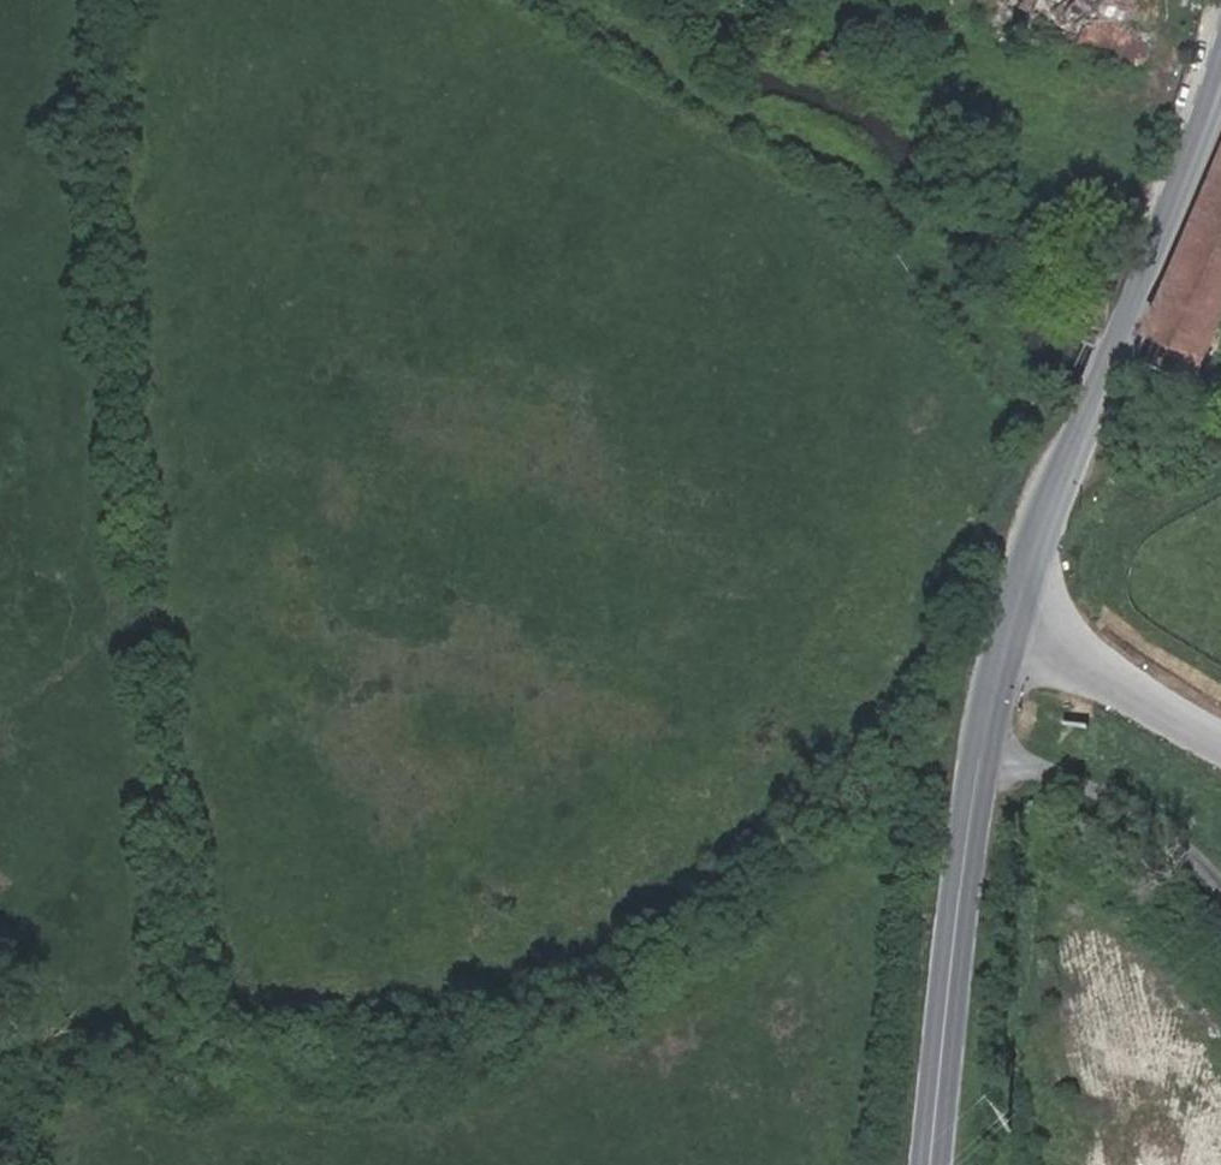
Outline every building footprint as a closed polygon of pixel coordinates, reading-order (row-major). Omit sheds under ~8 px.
[(1117,55),(1132,0),(930,0),(929,3),(1117,55)] [(1191,232),(1138,360),(1197,384),(1220,381),(1220,162),(1191,232)]
